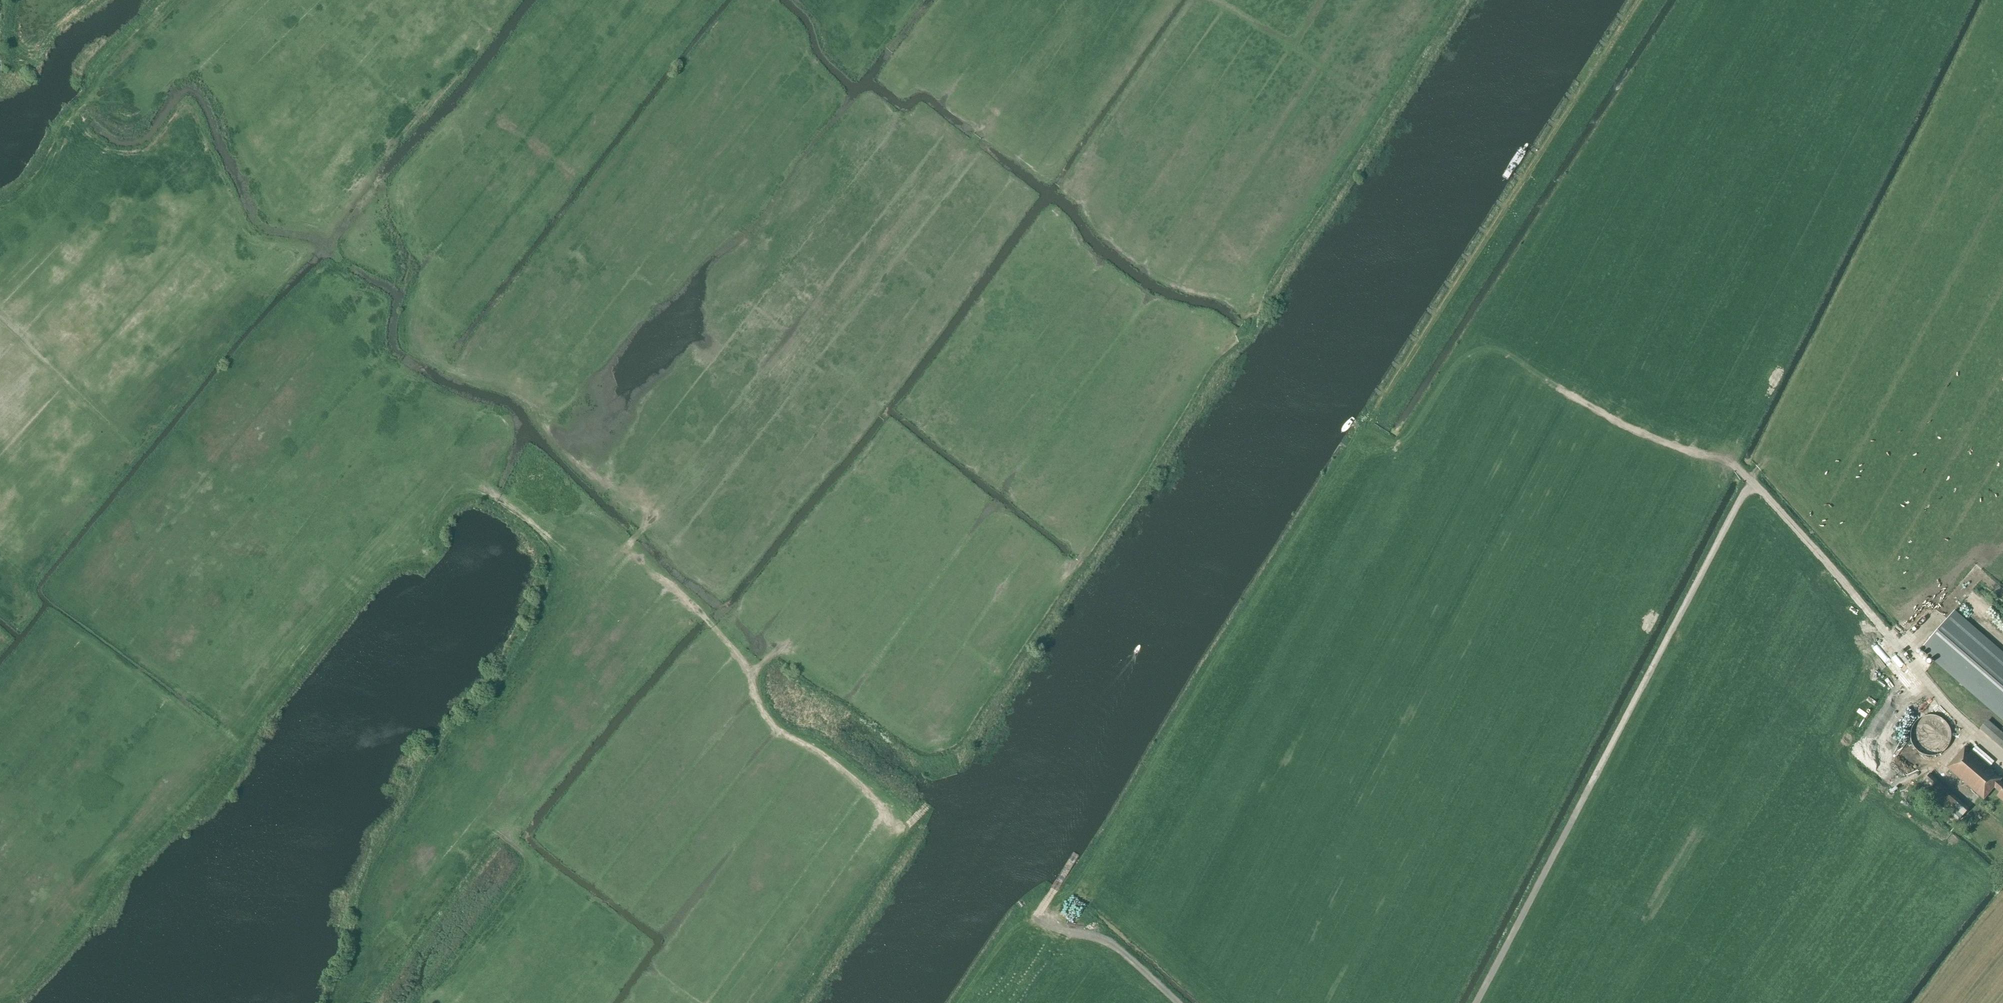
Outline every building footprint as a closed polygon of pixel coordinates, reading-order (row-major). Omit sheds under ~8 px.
[(1954,611),(1922,649),(2002,720),(2002,654),(1954,611)] [(1910,734),(1910,736),(1910,738),(1910,739),(1911,741),(1911,743),(1912,745),(1913,746),(1913,747),(1915,749),(1916,751),(1918,752),(1920,753),(1921,754),(1923,755),(1925,756),(1927,756),(1929,756),(1931,756),(1933,756),(1935,756),(1937,755),(1938,755),(1940,754),(1942,753),(1943,752),(1944,752),(1945,751),(1947,749),(1948,747),(1949,745),(1950,743),(1951,741),(1951,739),(1951,737),(1951,736),(1951,734),(1951,732),(1951,730),(1950,728),(1949,726),(1948,724),(1947,723),(1946,721),(1944,720),(1942,718),(1941,718),(1939,717),(1937,716),(1935,715),(1933,715),(1931,715),(1929,715),(1926,715),(1924,716),(1923,716),(1922,717),(1920,718),(1918,719),(1917,720),(1916,721),(1915,722),(1914,723),(1913,725),(1912,726),(1912,727),(1911,729),(1911,731),(1910,731),(1910,733),(1910,734)] [(1987,721),(1980,728),(2002,748),(2002,736),(1987,721)] [(2000,781),(2002,778),(1965,746),(1947,767),(1984,799),(1994,787),(2001,793),(1998,796),(2002,800),(2002,783),(2000,781)] [(1951,814),(1962,801),(1930,774),(1919,787),(1951,814)]
